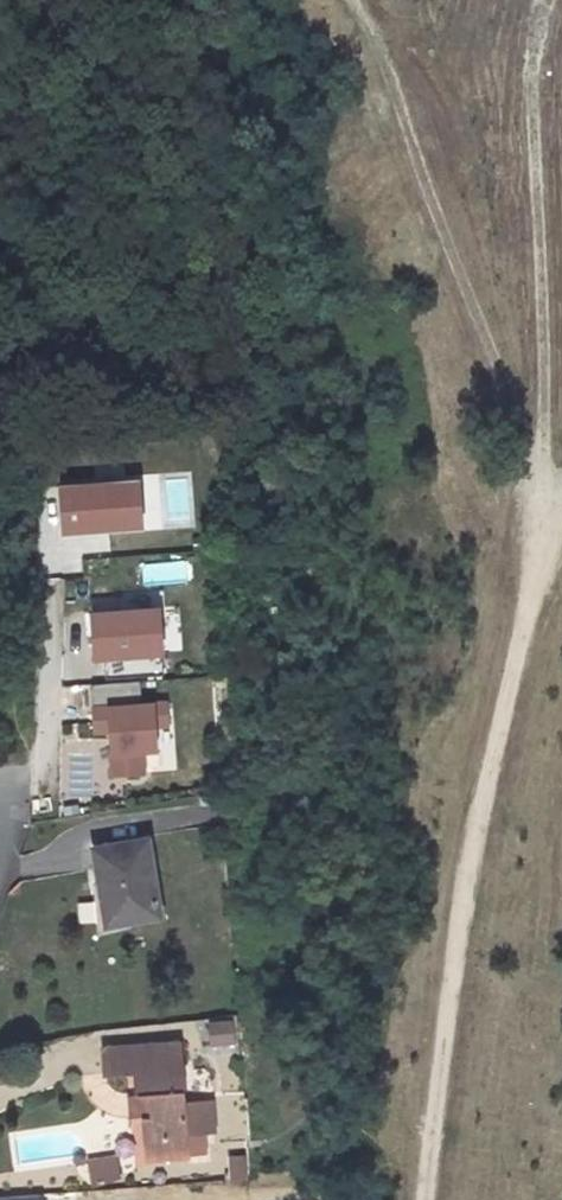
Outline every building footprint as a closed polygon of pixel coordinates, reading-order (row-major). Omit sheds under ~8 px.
[(50,529),(136,525),(133,472),(48,476),(50,529)] [(84,657),(119,655),(120,669),(158,667),(154,600),(81,604),(84,657)] [(105,775),(144,774),(143,752),(151,751),(149,696),(136,696),(135,680),(88,683),(90,729),(103,729),(105,775)] [(103,900),(111,899),(115,922),(160,916),(148,838),(96,848),(103,900)] [(203,1045),(232,1041),(228,1018),(200,1022),(203,1045)] [(138,1097),(151,1095),(152,1117),(144,1118),(146,1156),(205,1151),(204,1134),(186,1135),(180,1043),(103,1048),(105,1073),(135,1071),(138,1097)] [(133,1119),(144,1118),(152,1117),(151,1095),(138,1097),(131,1097),(133,1119)] [(232,1156),(234,1180),(247,1179),(246,1155),(232,1156)] [(121,1175),(117,1157),(87,1166),(91,1183),(121,1175)]
